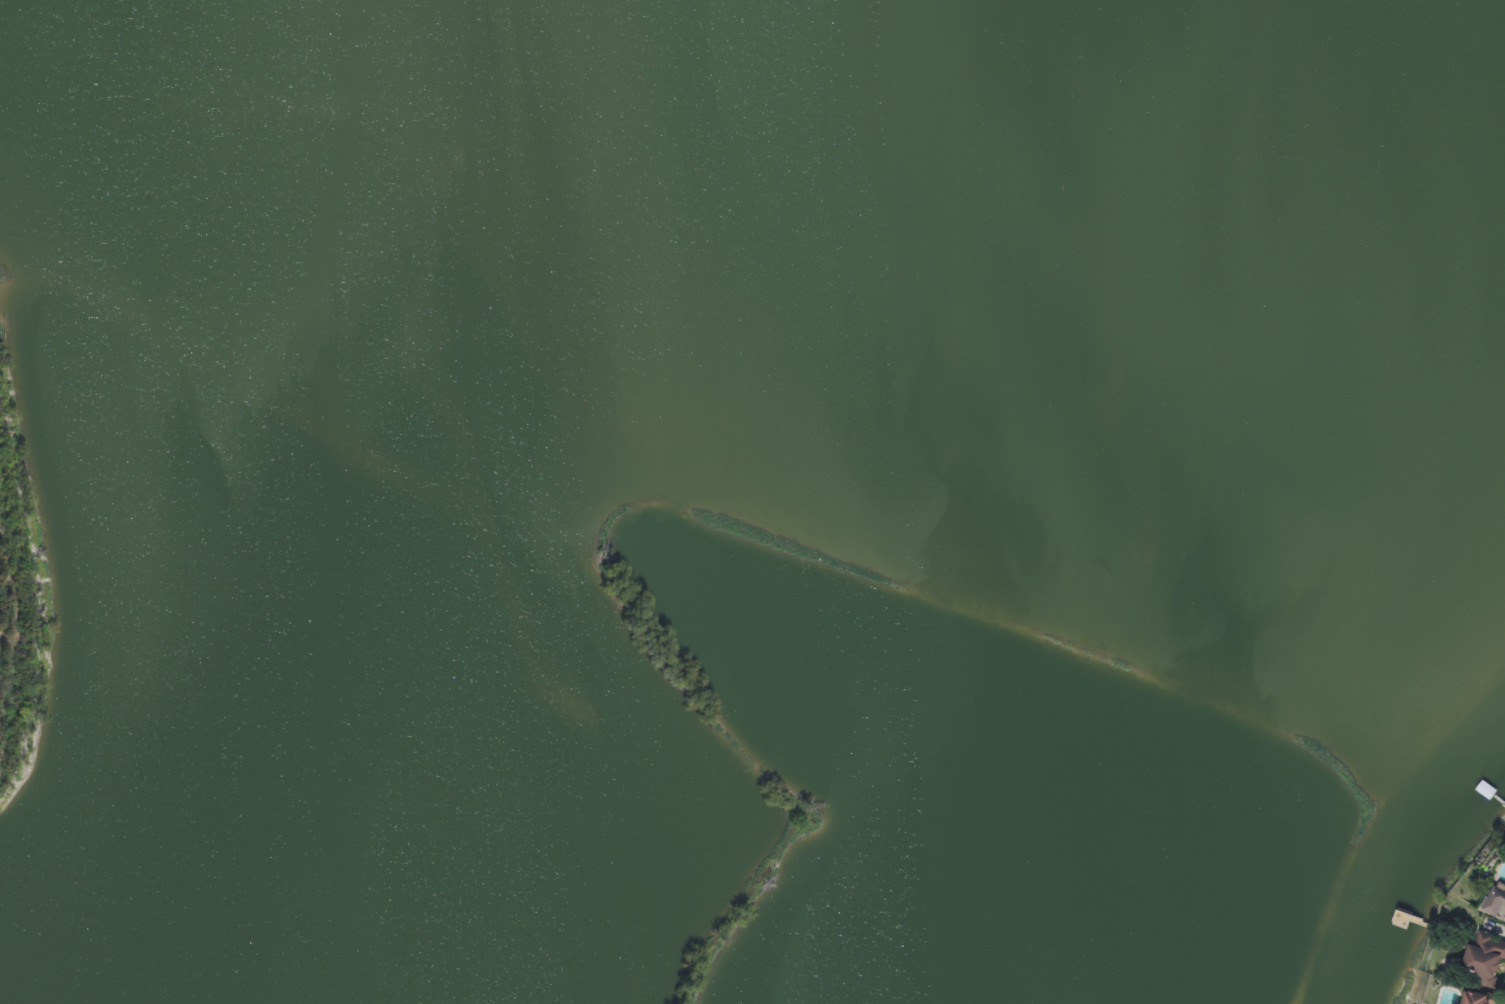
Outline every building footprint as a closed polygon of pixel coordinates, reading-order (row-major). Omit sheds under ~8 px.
[(1494,885),(1504,891),(1504,924),(1480,911),(1494,885)] [(1477,932),(1504,943),(1504,966),(1496,989),(1460,975),(1477,932)] [(1492,998),(1491,1003),(1462,1003),(1463,993),(1492,998)]
